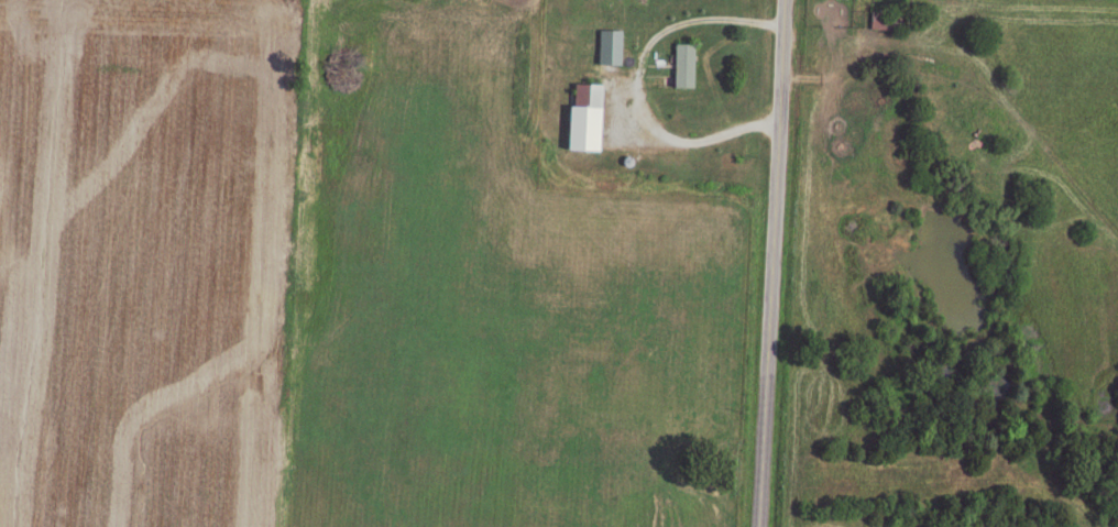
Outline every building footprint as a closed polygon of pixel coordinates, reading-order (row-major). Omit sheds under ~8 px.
[(599,26),(599,60),(626,60),(627,26),(599,26)] [(605,146),(608,81),(580,80),(579,102),(569,102),(567,145),(605,146)]
